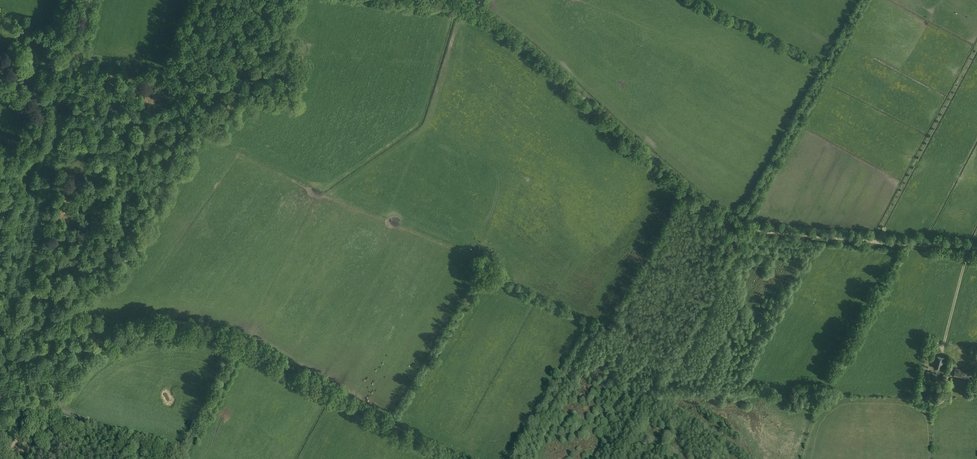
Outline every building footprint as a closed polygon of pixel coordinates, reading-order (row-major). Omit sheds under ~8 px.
[(944,358),(937,356),(934,367),(942,369),(944,358)] [(966,374),(955,372),(954,376),(968,380),(970,371),(967,371),(966,374)]
